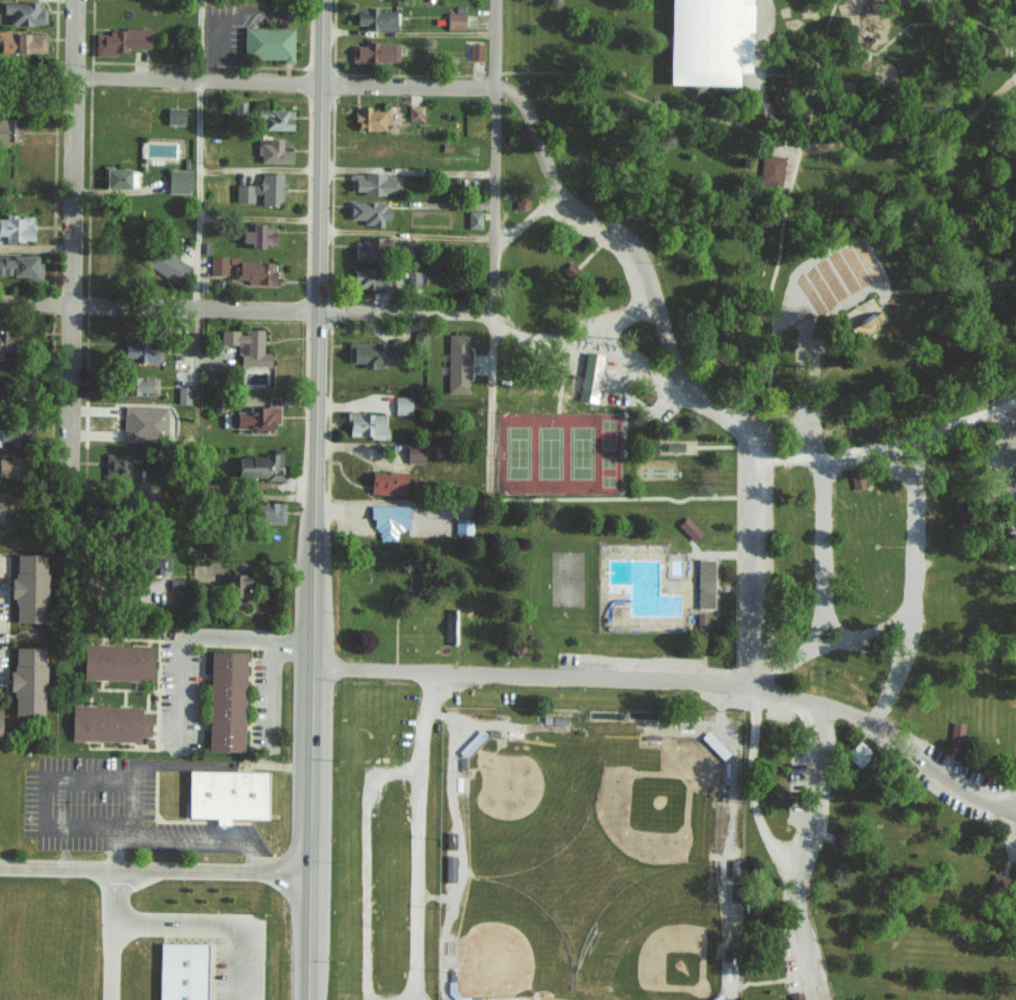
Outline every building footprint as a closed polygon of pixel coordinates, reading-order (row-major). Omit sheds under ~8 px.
[(677,83),(679,0),(759,0),(757,85),(677,83)] [(2,1),(1,13),(8,13),(8,24),(44,25),(44,2),(2,1)] [(365,31),(395,30),(394,7),(355,8),(356,25),(364,24),(365,31)] [(463,29),(463,12),(446,12),(446,29),(463,29)] [(292,59),(292,27),(242,26),(242,59),(292,59)] [(94,33),(94,54),(124,54),(124,47),(148,48),(148,27),(122,27),(122,30),(107,30),(107,34),(94,33)] [(0,31),(0,53),(45,52),(45,30),(0,31)] [(468,59),(482,60),(482,43),(469,42),(468,59)] [(397,61),(398,44),(351,43),(350,60),(397,61)] [(407,121),(421,122),(422,105),(408,105),(407,121)] [(165,124),(183,124),(183,107),(166,107),(165,124)] [(387,130),(387,108),(354,108),(354,130),(387,130)] [(291,130),(292,109),(255,109),(255,118),(263,119),(263,129),(291,130)] [(6,147),(6,141),(18,141),(18,118),(0,118),(0,147),(6,147)] [(291,162),(290,145),(281,145),(281,138),(257,139),(258,163),(291,162)] [(780,186),(784,156),(762,153),(758,183),(780,186)] [(135,169),(103,169),(103,187),(134,188),(135,169)] [(190,193),(190,170),(167,169),(167,192),(190,193)] [(235,184),(234,202),(252,202),(252,194),(260,194),(259,204),(282,205),(282,173),(260,173),(259,184),(235,184)] [(362,194),(397,194),(397,185),(392,185),(391,173),(348,173),(348,191),(362,191),(362,194)] [(515,209),(527,209),(527,194),(514,194),(515,209)] [(382,226),(382,220),(388,220),(387,201),(348,202),(348,219),(362,219),(362,226),(382,226)] [(467,228),(480,228),(480,211),(467,211),(467,228)] [(30,241),(31,217),(12,216),(13,214),(2,214),(1,218),(0,218),(0,241),(30,241)] [(240,231),(240,243),(250,242),(250,246),(273,246),(272,225),(249,225),(249,230),(240,231)] [(353,258),(386,259),(387,238),(354,237),(353,258)] [(802,269),(877,241),(895,283),(843,308),(802,269)] [(189,266),(156,246),(145,264),(177,285),(189,266)] [(0,255),(0,276),(26,276),(26,281),(40,281),(41,262),(34,262),(34,256),(0,255)] [(227,255),(210,255),(209,275),(227,275),(227,255)] [(275,269),(270,269),(270,262),(233,261),(232,282),(274,283),(275,269)] [(352,269),(352,289),(388,289),(388,269),(352,269)] [(407,272),(406,287),(417,287),(418,272),(407,272)] [(849,326),(854,336),(884,320),(879,310),(849,326)] [(262,329),(244,329),(244,331),(220,330),(220,345),(238,345),(238,365),(269,366),(269,353),(262,353),(262,329)] [(0,359),(0,350),(13,351),(13,330),(0,330),(0,359)] [(427,347),(427,330),(413,330),(412,347),(427,347)] [(446,393),(467,393),(468,334),(447,334),(446,393)] [(134,362),(159,363),(160,340),(123,338),(122,358),(134,359),(134,362)] [(392,368),(392,348),(383,348),(384,342),(347,341),(346,362),(362,363),(362,367),(392,368)] [(602,354),(584,351),(577,400),(596,402),(602,354)] [(764,366),(752,366),(752,379),(763,380),(764,366)] [(150,376),(118,377),(118,396),(151,395),(150,376)] [(189,387),(177,387),(177,404),(189,404),(189,387)] [(395,414),(411,414),(411,396),(394,396),(395,414)] [(166,440),(166,406),(123,406),(122,439),(166,440)] [(277,407),(245,406),(245,412),(222,411),(222,427),(246,428),(246,433),(270,433),(270,423),(277,424),(277,407)] [(388,438),(388,428),(382,428),(383,413),(347,413),(346,437),(388,438)] [(3,446),(3,447),(22,448),(23,426),(0,426),(0,446),(3,446)] [(405,461),(423,462),(423,444),(406,444),(405,461)] [(139,480),(138,460),(130,460),(130,453),(105,454),(105,481),(139,480)] [(236,455),(236,477),(265,476),(265,481),(280,480),(280,454),(236,455)] [(24,477),(24,458),(0,457),(0,476),(24,477)] [(368,493),(405,494),(406,473),(369,471),(368,493)] [(853,489),(863,487),(861,473),(850,475),(853,489)] [(283,521),(283,503),(250,502),(250,521),(283,521)] [(378,541),(396,540),(396,529),(409,529),(409,505),(370,506),(371,530),(378,530),(378,541)] [(677,524),(692,541),(701,532),(686,516),(677,524)] [(472,535),(472,518),(454,518),(454,535),(472,535)] [(813,555),(813,535),(803,535),(803,555),(813,555)] [(44,621),(45,555),(12,554),(11,598),(13,598),(13,620),(44,621)] [(170,556),(141,556),(141,573),(169,574),(170,556)] [(711,608),(713,559),(698,558),(696,608),(711,608)] [(243,605),(242,585),(249,585),(248,574),(224,575),(225,605),(243,605)] [(696,629),(706,630),(706,614),(696,613),(696,629)] [(82,678),(151,680),(152,645),(83,643),(82,678)] [(42,714),(43,645),(11,645),(10,713),(42,714)] [(205,750),(241,751),(243,650),(208,650),(205,750)] [(140,741),(140,735),(149,735),(150,712),(141,712),(141,706),(71,704),(70,739),(140,741)] [(948,742),(960,744),(964,723),(952,720),(948,742)] [(699,736),(722,759),(729,752),(706,729),(699,736)] [(845,758),(858,765),(868,746),(855,739),(845,758)] [(228,817),(267,818),(268,770),(186,769),(186,817),(214,817),(214,824),(228,824),(228,817)] [(445,848),(454,848),(454,832),(446,831),(445,848)] [(445,881),(455,881),(455,855),(444,855),(445,881)] [(205,943),(158,942),(157,999),(204,999),(205,943)] [(800,990),(787,994),(789,999),(803,999),(800,990)]
